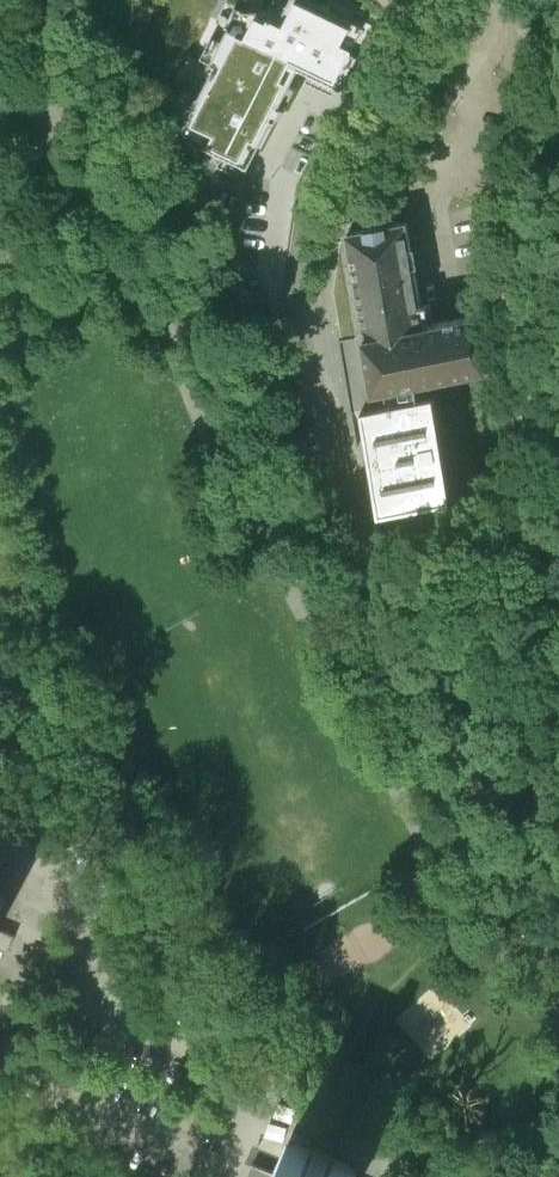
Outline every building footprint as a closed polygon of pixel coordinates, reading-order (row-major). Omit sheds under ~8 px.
[(183,127),(195,140),(248,167),(271,121),(275,122),(281,109),(278,108),(297,70),(347,95),(361,69),(353,65),(357,58),(349,54),(362,28),(331,12),(331,11),(310,0),(289,0),(280,17),(265,10),(245,10),(235,30),(228,27),(212,59),(208,58),(189,95),(197,99),(183,127)] [(391,402),(363,406),(381,510),(452,498),(434,394),(429,395),(427,381),(485,371),(497,354),(493,331),(476,318),(424,326),(405,221),(348,232),(366,336),(365,336),(374,390),(388,387),(391,402)] [(407,521),(394,526),(397,533),(410,527),(407,521)] [(12,894),(0,889),(0,924),(12,894)] [(362,1158),(330,1144),(333,1137),(327,1134),(321,1132),(318,1140),(289,1127),(268,1176),(353,1176),(362,1158)]
